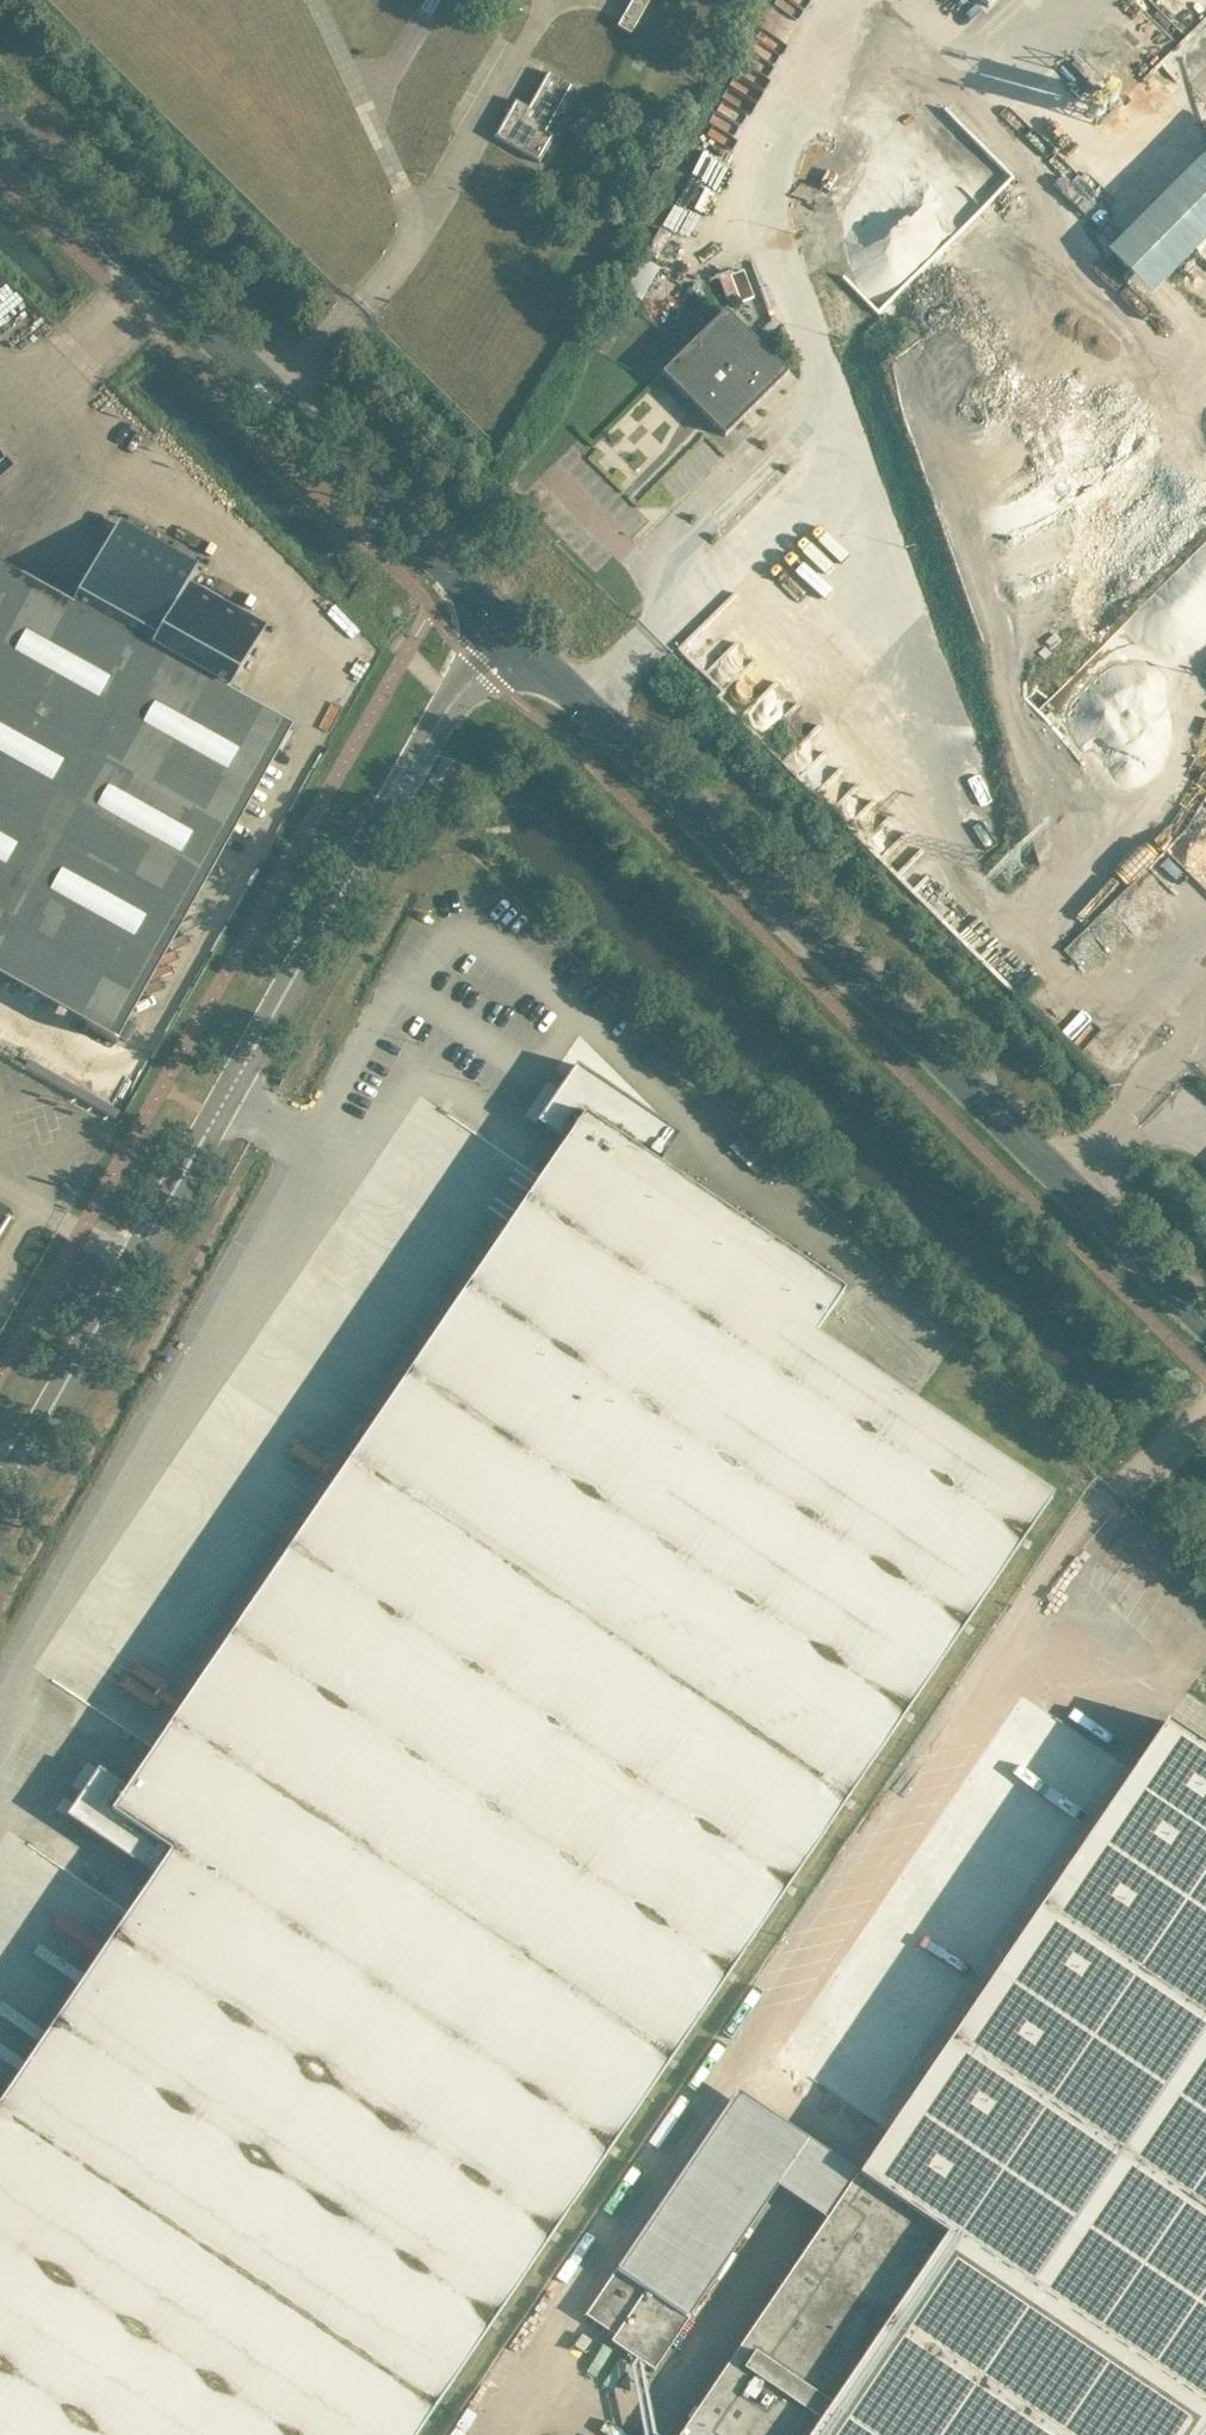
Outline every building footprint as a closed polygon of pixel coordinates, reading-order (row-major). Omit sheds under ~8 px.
[(618,27),(631,34),(650,0),(649,0),(633,0),(618,27)] [(516,100),(494,137),(539,163),(554,136),(548,132),(574,86),(549,72),(528,108),(516,100)] [(1205,237),(1205,146),(1103,250),(1149,295),(1205,237)] [(638,297),(657,269),(643,260),(625,288),(638,297)] [(743,271),(731,276),(741,302),(753,297),(743,271)] [(726,311),(663,373),(725,437),(789,374),(726,311)] [(114,1042),(117,1043),(293,729),(229,693),(268,624),(189,580),(199,563),(120,519),(71,606),(49,593),(0,566),(0,978),(114,1042)] [(1054,1496),(815,1334),(845,1291),(660,1166),(681,1135),(577,1064),(537,1123),(567,1143),(129,1788),(99,1768),(67,1816),(156,1876),(0,2106),(0,2434),(416,2434),(1054,1496)] [(11,1217),(10,1216),(5,1223),(0,1220),(0,1234),(11,1217)] [(890,2128),(981,2190),(950,2235),(1205,2409),(1205,1747),(1167,1721),(977,1999),(890,2128)] [(682,2433),(685,2434),(1205,2434),(1205,2409),(950,2235),(981,2190),(890,2128),(858,2174),(828,2218),(682,2433)] [(617,2269),(586,2315),(616,2335),(612,2341),(629,2353),(641,2362),(654,2370),(689,2318),(617,2269)]
